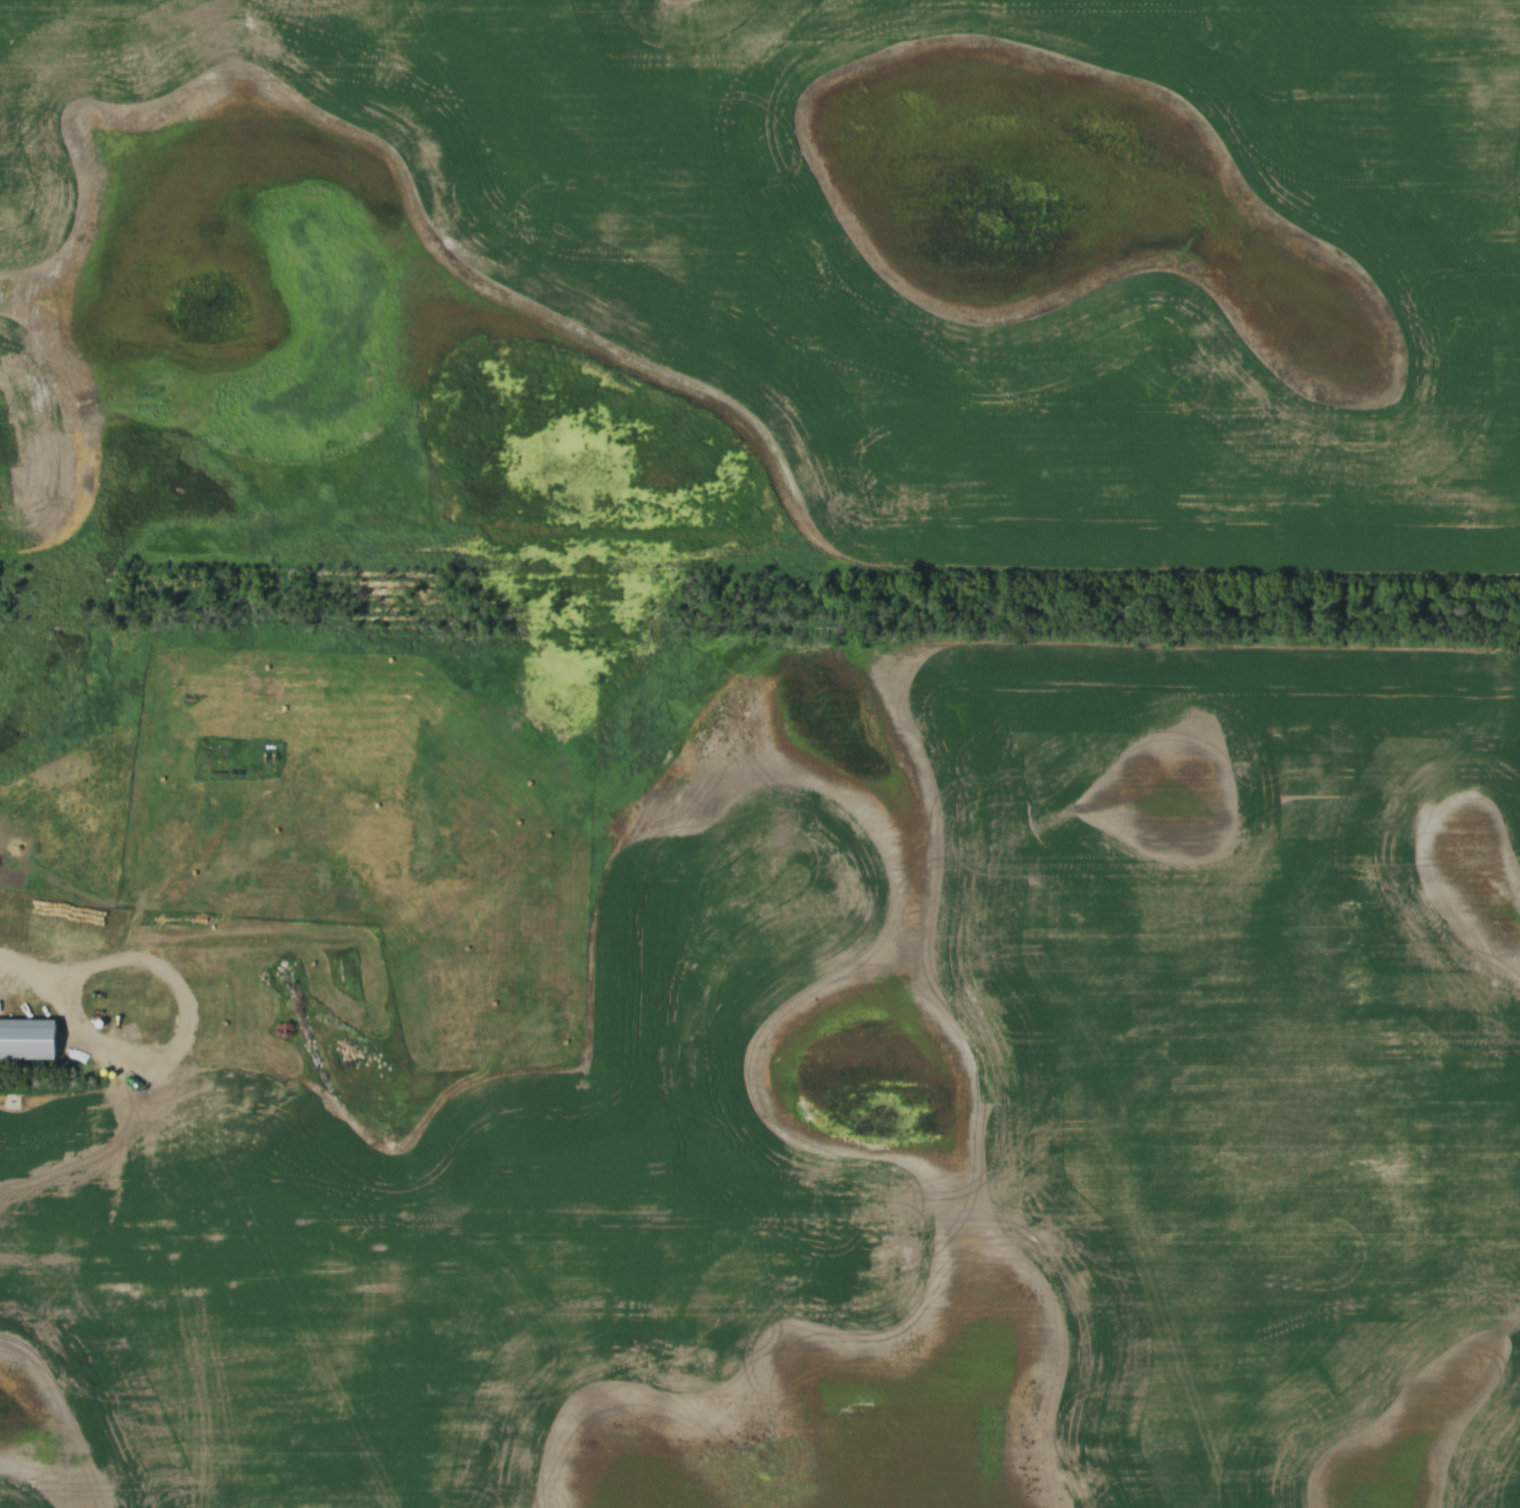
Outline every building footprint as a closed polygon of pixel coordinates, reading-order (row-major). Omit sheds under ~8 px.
[(54,1060),(54,1021),(0,1021),(0,1060),(54,1060)]
